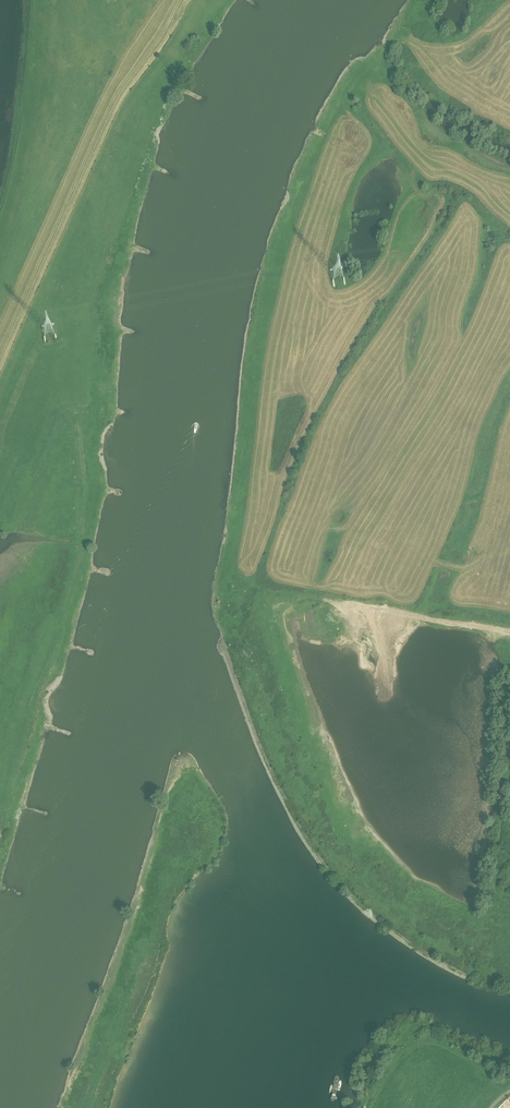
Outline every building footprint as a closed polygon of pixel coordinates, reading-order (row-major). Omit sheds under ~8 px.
[(337,1060),(325,1085),(333,1089),(345,1063),(337,1060)]
